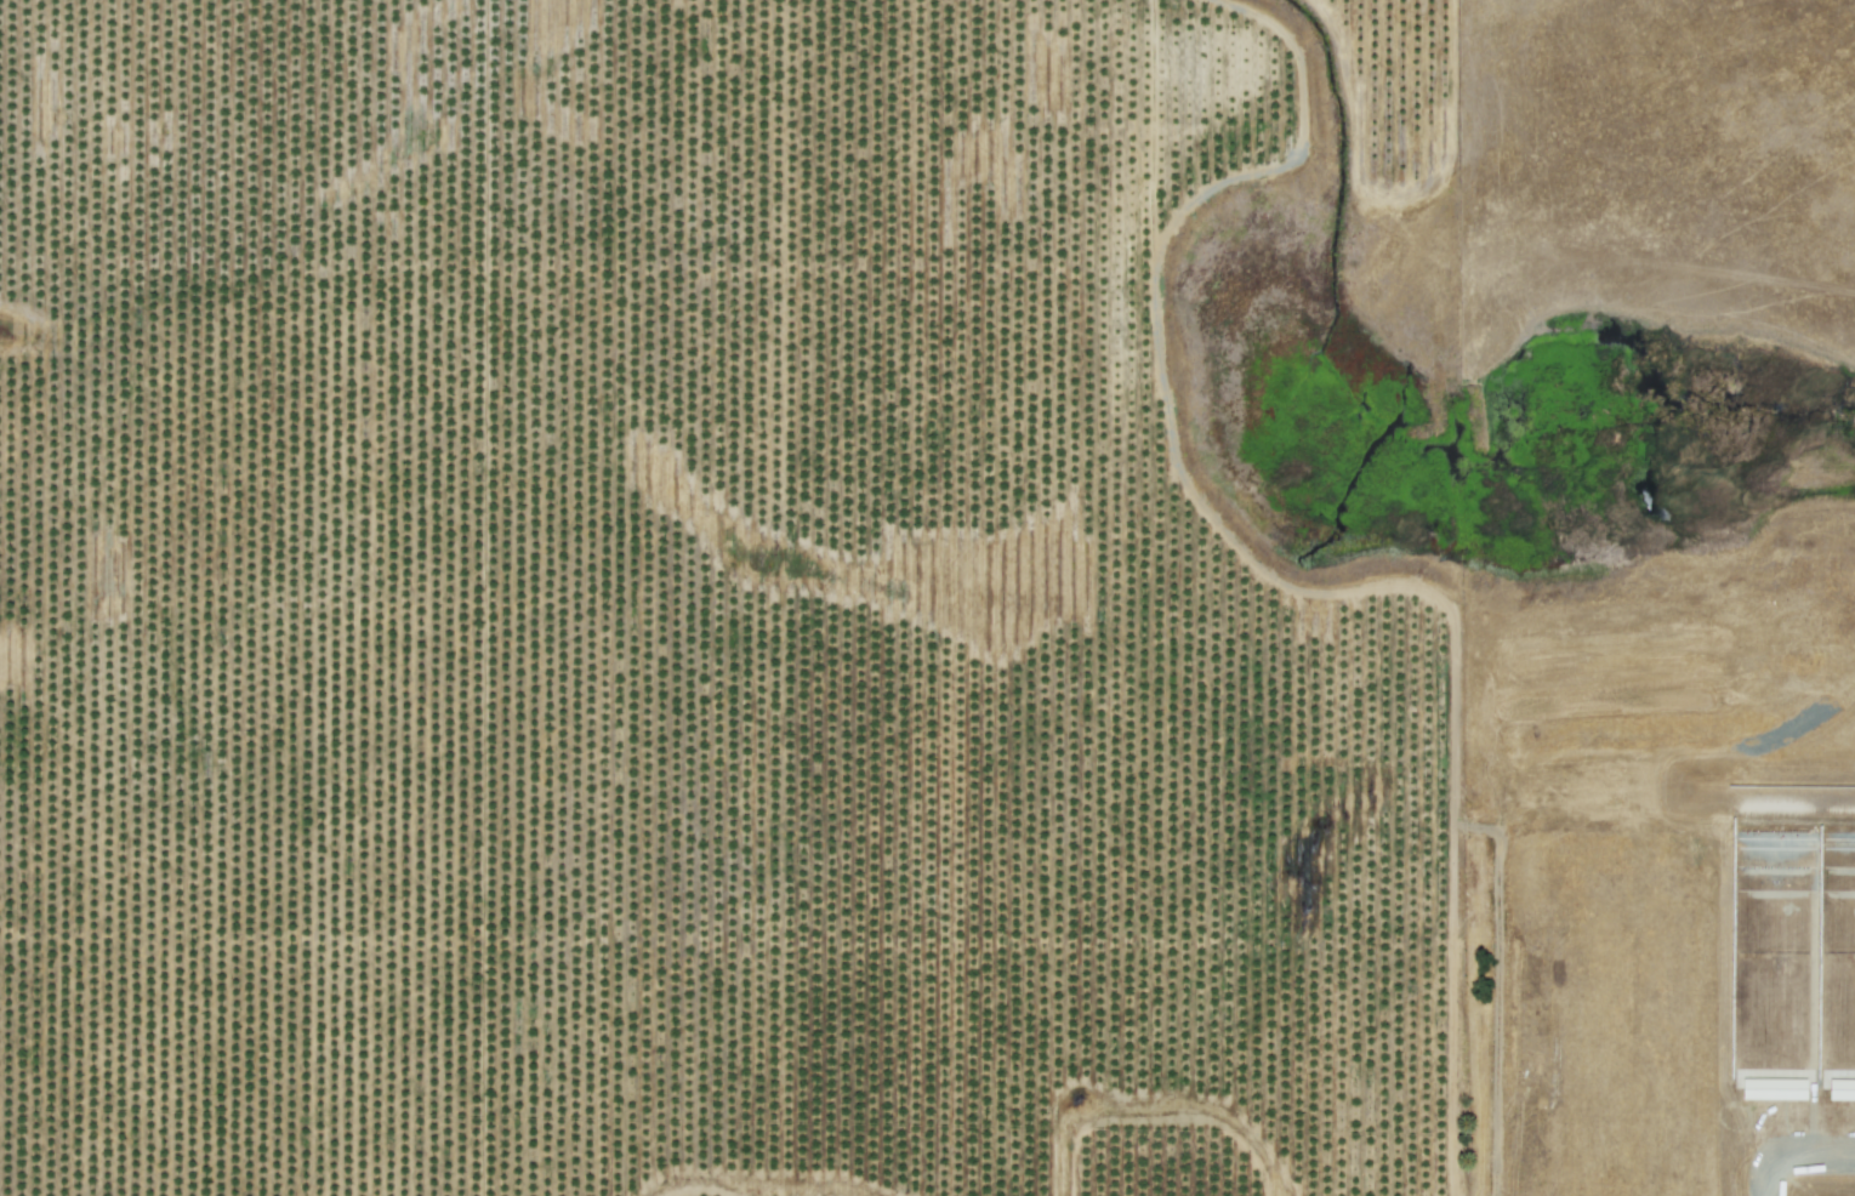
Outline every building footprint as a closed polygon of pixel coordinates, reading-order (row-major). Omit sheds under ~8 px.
[(1764,1098),(1764,1078),(1740,1078),(1740,1098),(1764,1098)] [(1804,1079),(1773,1078),(1773,1098),(1804,1099),(1804,1079)]
